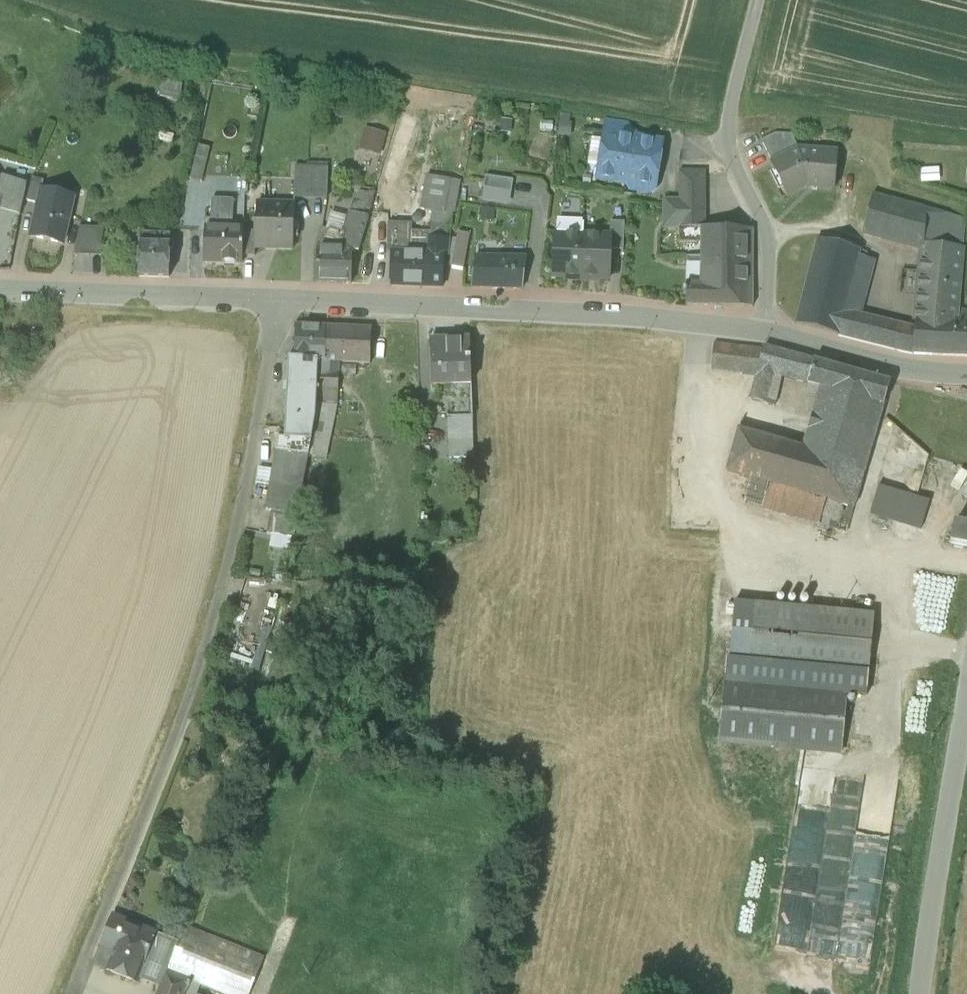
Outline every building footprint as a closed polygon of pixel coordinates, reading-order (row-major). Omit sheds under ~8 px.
[(403,111),(383,180),(399,184),(420,116),(403,111)] [(381,135),(362,133),(359,152),(379,155),(381,135)] [(775,136),(762,143),(773,167),(799,154),(792,138),(775,136)] [(657,145),(605,137),(598,181),(653,189),(655,173),(658,174),(660,155),(656,155),(657,145)] [(190,182),(202,185),(207,163),(210,151),(199,148),(190,182)] [(773,167),(771,167),(787,198),(806,188),(835,191),(837,157),(799,154),(773,167)] [(207,163),(202,185),(213,187),(219,165),(207,163)] [(307,200),(308,170),(295,169),(294,200),(307,200)] [(308,170),(307,200),(328,200),(328,170),(308,170)] [(680,202),(680,231),(704,231),(704,175),(679,175),(679,202),(680,202)] [(431,226),(452,226),(454,216),(453,216),(459,183),(429,178),(423,212),(431,213),(431,226)] [(514,182),(486,178),(484,190),(512,194),(514,182)] [(28,186),(2,179),(0,188),(0,211),(20,217),(28,186)] [(39,206),(42,193),(44,183),(32,180),(27,204),(39,206)] [(382,217),(391,188),(381,185),(373,214),(382,217)] [(512,194),(484,190),(482,202),(510,206),(512,194)] [(31,239),(63,247),(74,200),(42,193),(39,206),(31,239)] [(354,215),(369,219),(377,193),(361,194),(354,201),(350,215),(354,216),(354,215)] [(953,358),(957,312),(965,222),(872,196),(864,235),(922,252),(915,330),(912,356),(953,358)] [(244,233),(244,230),(232,230),(233,202),(212,202),(211,222),(206,222),(206,229),(204,229),(203,265),(243,266),(243,258),(244,233)] [(680,202),(679,202),(664,202),(664,231),(680,231),(680,202)] [(295,208),(257,207),(256,224),(255,224),(255,233),(254,250),(294,251),(295,208)] [(316,285),(352,286),(353,253),(359,253),(369,219),(354,215),(354,216),(352,221),(335,216),(331,233),(323,230),(316,251),(318,251),(316,285)] [(553,280),(581,281),(583,237),(583,226),(579,222),(561,221),(558,225),(557,236),(555,235),(553,280)] [(391,287),(443,289),(444,258),(448,258),(448,241),(447,241),(448,228),(452,229),(452,226),(431,226),(431,235),(411,234),(412,225),(389,224),(388,253),(392,256),(391,287)] [(611,238),(611,252),(624,252),(625,224),(611,224),(610,238),(611,238)] [(79,229),(74,258),(102,258),(104,230),(79,229)] [(702,288),(686,288),(686,309),(753,309),(752,231),(704,231),(680,231),(680,245),(703,245),(702,257),(702,288)] [(254,250),(255,233),(244,233),(243,258),(254,258),(254,250)] [(464,272),(470,237),(458,235),(452,269),(464,272)] [(138,279),(170,280),(171,237),(139,236),(138,279)] [(583,237),(581,281),(609,282),(611,252),(611,238),(610,238),(583,237)] [(912,356),(915,330),(859,316),(873,262),(859,258),(860,252),(818,241),(796,327),(904,355),(912,356)] [(702,288),(702,257),(686,257),(686,288),(702,288)] [(472,291),(522,292),(526,261),(476,261),(472,291)] [(957,312),(953,358),(966,359),(966,313),(957,312)] [(325,363),(326,329),(296,327),(295,361),(318,362),(318,363),(325,363)] [(339,364),(371,365),(372,330),(326,328),(326,329),(325,363),(339,364)] [(470,342),(430,343),(431,388),(445,387),(446,420),(448,420),(473,419),(470,342)] [(744,376),(747,349),(713,345),(711,372),(744,376)] [(747,349),(744,376),(756,377),(763,351),(747,349)] [(808,385),(814,363),(764,349),(763,351),(756,377),(749,401),(772,407),(781,377),(808,385)] [(318,362),(295,361),(289,361),(285,440),(285,441),(311,442),(316,419),(316,405),(317,391),(318,375),(318,363),(318,362)] [(318,363),(318,375),(339,376),(339,364),(325,363),(318,363)] [(847,396),(884,407),(890,385),(814,363),(808,385),(821,389),(847,396)] [(338,392),(339,376),(318,375),(317,391),(338,392)] [(802,449),(866,467),(880,419),(844,409),(847,396),(821,389),(802,449)] [(338,406),(338,392),(317,391),(316,405),(335,406),(338,406)] [(884,407),(847,396),(844,409),(880,419),(884,407)] [(325,458),(335,406),(316,405),(316,419),(311,442),(309,456),(325,458)] [(474,460),(473,419),(448,420),(450,460),(474,460)] [(866,467),(802,449),(738,431),(726,473),(751,480),(825,501),(854,510),(866,467)] [(285,441),(285,440),(280,440),(277,454),(275,454),(272,472),(270,488),(267,502),(273,503),(289,506),(298,507),(309,456),(311,442),(285,441)] [(270,488),(272,472),(259,470),(256,486),(270,488)] [(818,526),(825,501),(751,480),(743,505),(818,526)] [(929,503),(878,487),(870,516),(921,531),(929,503)] [(825,501),(818,526),(847,534),(854,510),(825,501)] [(271,512),(288,515),(289,506),(273,503),(271,512)] [(288,515),(271,512),(267,535),(289,540),(294,516),(288,515)] [(966,548),(966,527),(954,525),(951,545),(966,548)] [(734,604),(729,663),(869,676),(874,617),(734,604)] [(867,697),(869,676),(729,663),(727,683),(846,694),(846,695),(867,697)] [(846,694),(727,683),(725,683),(720,744),(840,755),(846,695),(846,694)] [(791,863),(796,870),(798,869),(848,875),(845,877),(843,897),(836,887),(821,897),(820,904),(813,908),(807,954),(839,958),(848,888),(869,891),(872,870),(882,863),(885,846),(871,854),(872,848),(865,847),(866,833),(891,836),(897,785),(868,781),(866,792),(836,788),(833,809),(802,805),(798,807),(791,863)] [(192,985),(193,985),(217,993),(251,993),(282,914),(204,883),(179,944),(167,975),(192,985)] [(157,935),(114,919),(96,965),(97,969),(138,984),(140,980),(157,935)] [(179,944),(157,935),(140,980),(161,988),(167,975),(179,944)] [(185,993),(187,988),(191,990),(192,985),(167,975),(161,988),(159,993),(185,993)]
